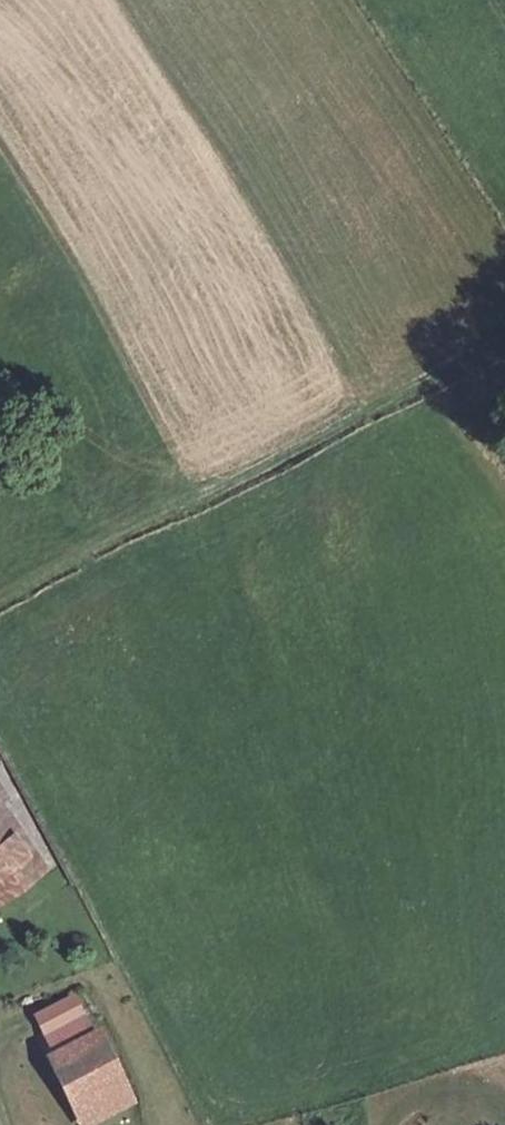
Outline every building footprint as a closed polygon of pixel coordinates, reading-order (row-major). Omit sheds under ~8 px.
[(0,805),(0,896),(42,867),(0,805)] [(73,997),(39,1013),(48,1030),(81,1014),(73,997)] [(130,1100),(97,1032),(91,1035),(81,1014),(48,1030),(58,1051),(52,1054),(80,1113),(103,1102),(107,1111),(130,1100)]
